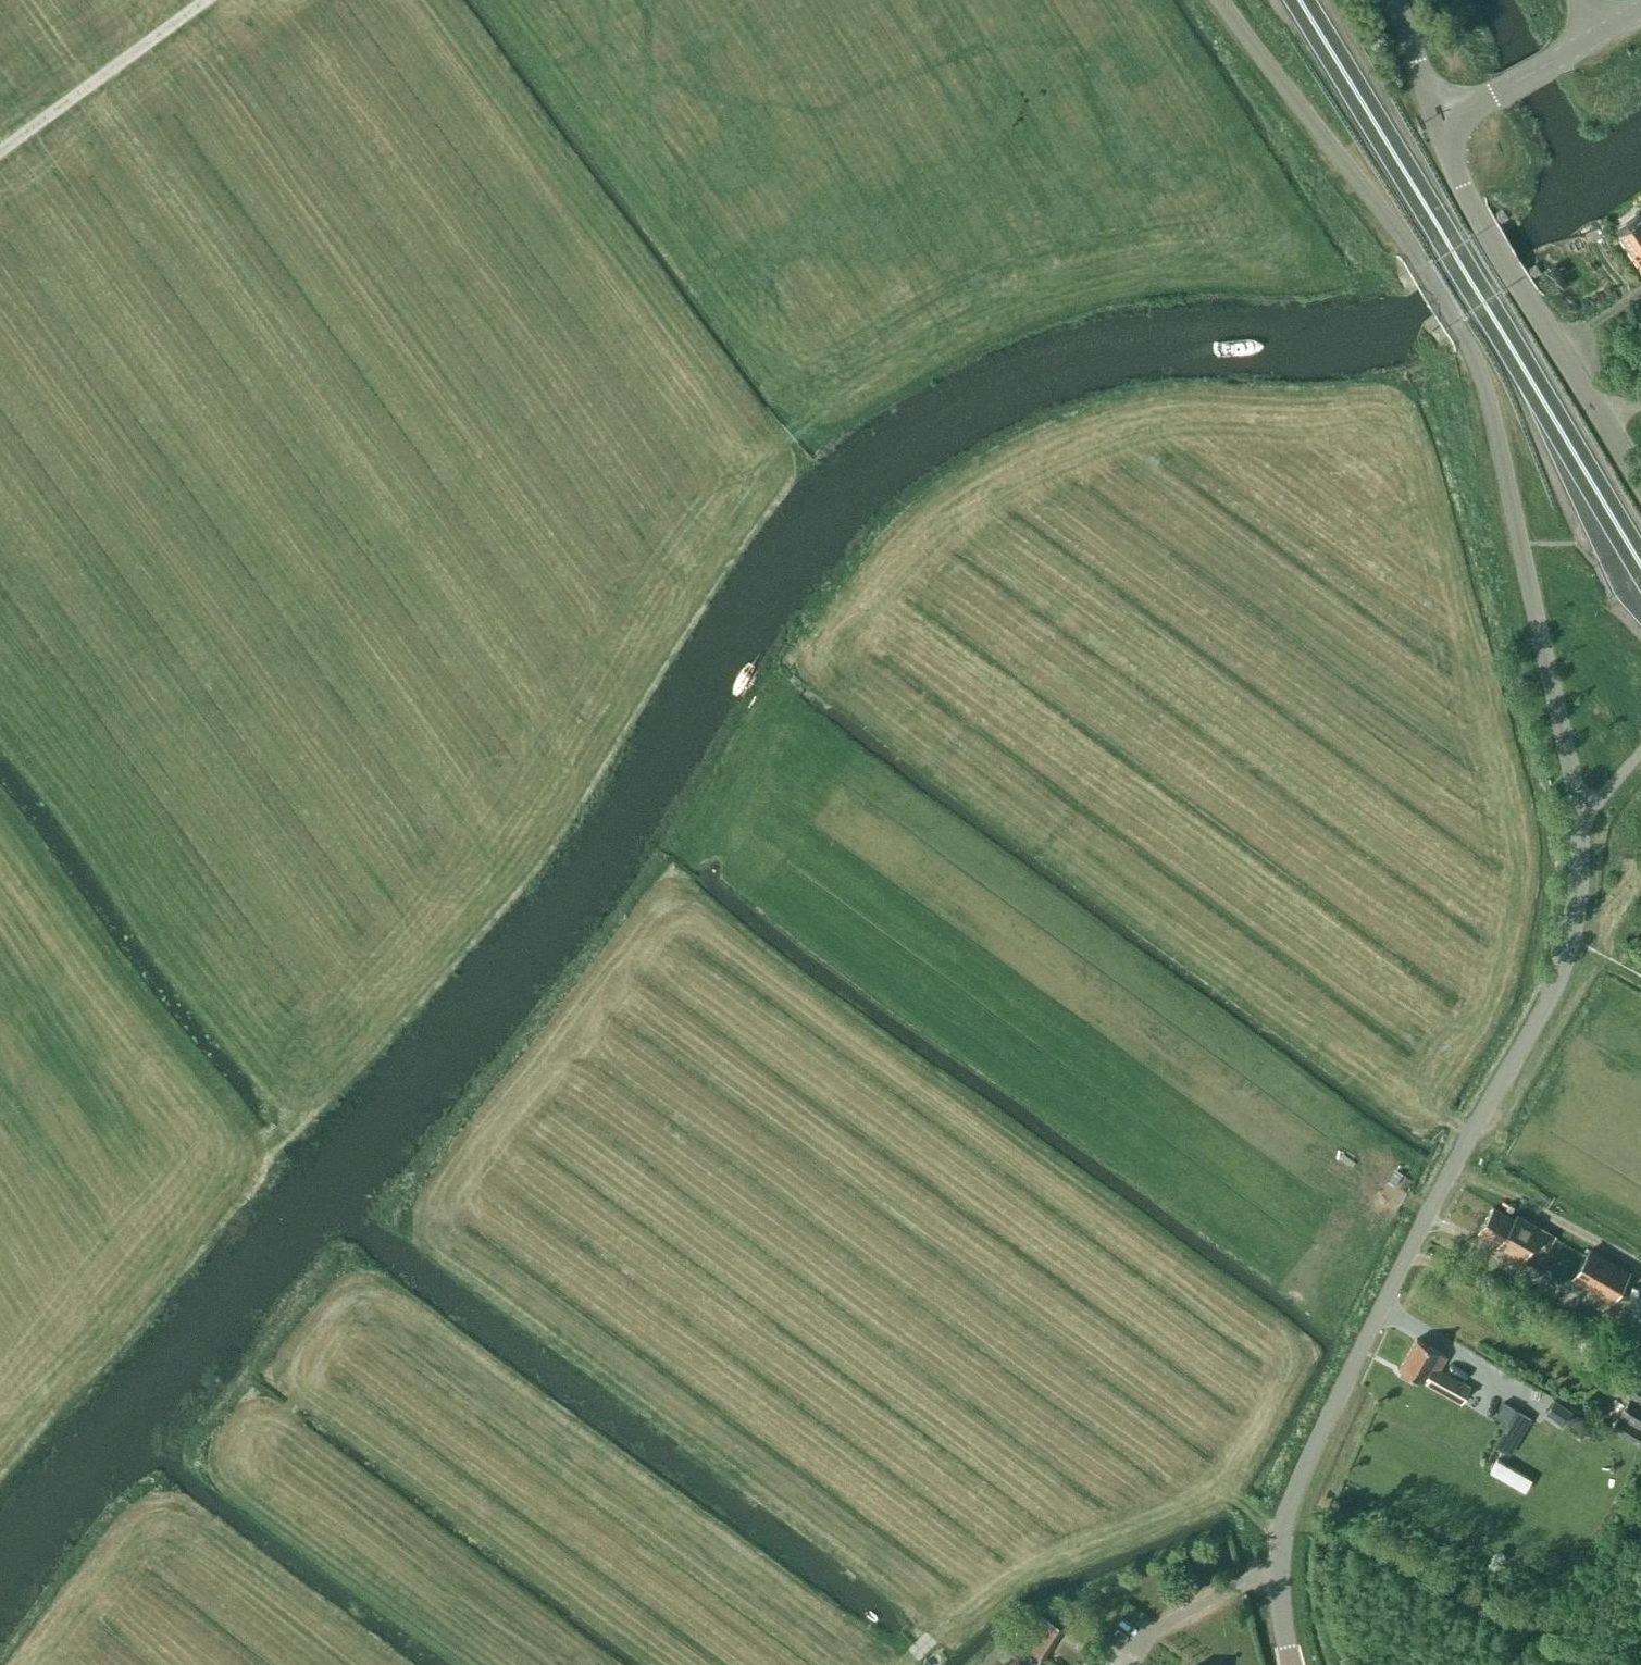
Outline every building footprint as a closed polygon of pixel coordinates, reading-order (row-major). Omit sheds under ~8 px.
[(1618,234),(1640,267),(1640,218),(1618,234)] [(1492,1206),(1478,1230),(1505,1248),(1504,1249),(1520,1260),(1539,1229),(1523,1218),(1520,1223),(1492,1206)] [(1578,1261),(1548,1243),(1535,1264),(1566,1282),(1578,1261)] [(1589,1245),(1571,1277),(1612,1300),(1630,1269),(1589,1245)] [(1461,1402),(1469,1386),(1440,1367),(1447,1356),(1416,1337),(1399,1367),(1461,1402)] [(1639,1382),(1610,1428),(1640,1445),(1640,1444),(1640,1383),(1639,1382)] [(1553,1399),(1545,1411),(1561,1421),(1569,1410),(1553,1399)] [(1529,1415),(1502,1401),(1492,1419),(1505,1425),(1495,1444),(1510,1452),(1529,1415)] [(1032,1628),(1022,1642),(1045,1658),(1063,1628),(1041,1614),(1037,1619),(1033,1616),(1027,1625),(1032,1628)]
